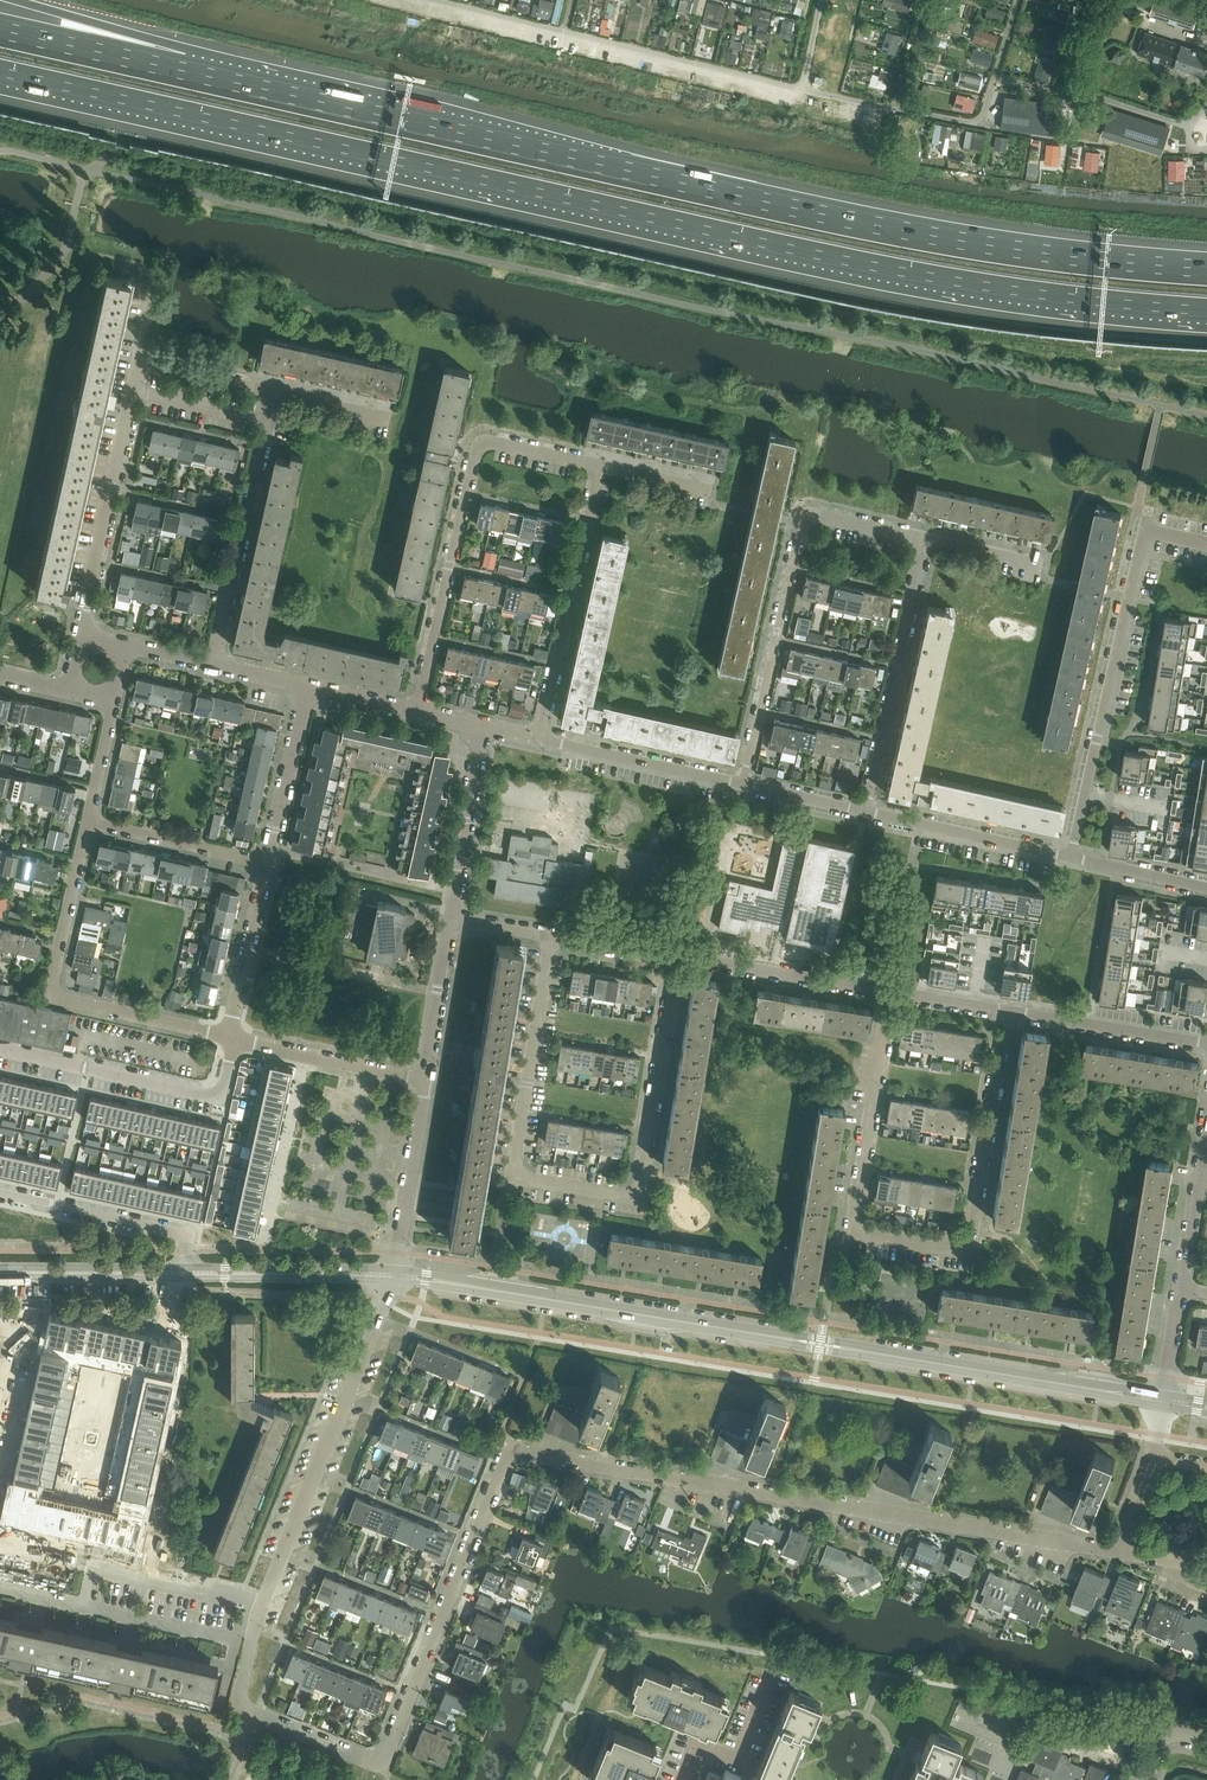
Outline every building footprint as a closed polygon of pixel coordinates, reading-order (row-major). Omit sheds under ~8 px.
[(544,0),(537,0),(536,10),(545,11),(547,0),(544,0)] [(553,21),(560,23),(565,0),(557,0),(553,21)] [(679,8),(703,14),(706,0),(681,0),(679,8)] [(908,0),(899,0),(895,9),(905,13),(909,0),(908,0)] [(1195,30),(1199,19),(1200,16),(1155,1),(1151,15),(1195,30)] [(1058,3),(1053,21),(1065,24),(1070,7),(1058,3)] [(744,7),(735,5),(733,19),(742,20),(744,7)] [(770,31),(772,9),(754,7),(752,22),(758,23),(756,37),(770,38),(771,31),(770,31)] [(996,9),(994,19),(1003,22),(1006,12),(996,9)] [(587,13),(583,28),(596,32),(599,16),(587,13)] [(792,21),(779,18),(777,30),(790,33),(792,21)] [(665,30),(654,29),(652,41),(663,42),(665,30)] [(1048,29),(1044,42),(1057,46),(1061,33),(1048,29)] [(983,32),(979,44),(995,48),(998,36),(983,32)] [(900,36),(890,33),(886,44),(896,48),(900,36)] [(1172,66),(1175,67),(1182,45),(1146,33),(1139,55),(1166,64),(1162,75),(1169,77),(1169,76),(1173,77),(1175,71),(1171,70),(1172,66)] [(703,54),(712,56),(714,46),(705,45),(703,54)] [(1206,74),(1206,53),(1182,45),(1175,67),(1175,68),(1206,78),(1206,74)] [(736,47),(726,46),(725,59),(735,59),(736,47)] [(1123,58),(1123,57),(1123,56),(1123,55),(1122,54),(1122,53),(1121,52),(1120,52),(1119,51),(1118,51),(1117,51),(1116,51),(1115,51),(1114,52),(1113,53),(1112,54),(1112,55),(1112,56),(1111,57),(1112,58),(1112,59),(1112,60),(1113,61),(1114,61),(1114,62),(1115,62),(1116,63),(1117,63),(1118,63),(1119,62),(1120,62),(1121,61),(1122,61),(1122,60),(1123,59),(1123,58)] [(981,52),(978,64),(989,67),(993,55),(981,52)] [(1034,74),(1034,79),(1046,80),(1053,59),(1040,55),(1034,74)] [(891,65),(881,62),(877,75),(888,78),(891,65)] [(966,71),(962,85),(981,90),(985,76),(966,71)] [(837,88),(838,78),(815,75),(814,85),(837,88)] [(931,75),(929,82),(937,83),(938,77),(931,75)] [(959,93),(955,107),(975,113),(979,99),(959,93)] [(924,98),(922,105),(930,106),(932,99),(924,98)] [(1002,128),(1047,134),(1061,136),(1063,118),(1045,115),(1047,105),(1006,99),(1002,128)] [(1112,110),(1106,129),(1124,135),(1122,142),(1161,155),(1163,149),(1169,128),(1131,116),(1128,115),(1112,110)] [(935,124),(933,135),(945,137),(947,126),(935,124)] [(971,132),(969,147),(981,149),(984,135),(971,132)] [(995,137),(993,150),(1005,152),(1008,139),(995,137)] [(1047,146),(1045,160),(1065,163),(1067,148),(1047,146)] [(1031,151),(1030,158),(1038,159),(1039,152),(1031,151)] [(1086,151),(1085,165),(1105,168),(1107,153),(1086,151)] [(1071,156),(1070,163),(1077,164),(1078,157),(1071,156)] [(1187,159),(1167,159),(1167,173),(1187,173),(1187,159)] [(134,282),(107,276),(37,591),(61,596),(61,599),(67,601),(68,597),(69,597),(71,584),(67,583),(106,408),(109,408),(112,395),(109,395),(134,282)] [(259,361),(303,371),(308,348),(264,337),(259,361)] [(357,359),(308,348),(303,371),(352,382),(357,359)] [(404,369),(357,359),(352,382),(399,393),(404,369)] [(397,590),(403,591),(418,595),(468,371),(447,367),(430,444),(426,443),(424,453),(428,454),(397,590)] [(586,434),(608,438),(632,444),(637,422),(591,412),(586,434)] [(632,444),(678,454),(683,432),(637,422),(632,444)] [(164,454),(169,433),(154,430),(150,449),(157,450),(156,453),(164,454)] [(728,442),(683,432),(678,454),(723,464),(728,442)] [(178,457),(183,436),(169,433),(164,454),(165,452),(178,455),(178,457)] [(772,435),(750,536),(721,666),(743,671),(795,440),(772,435)] [(183,436),(178,457),(177,462),(191,465),(192,461),(197,439),(183,436)] [(211,442),(197,439),(192,461),(193,458),(206,461),(206,464),(211,442)] [(206,464),(220,467),(225,446),(211,442),(206,464)] [(239,449),(225,446),(220,467),(221,467),(220,469),(233,472),(234,468),(235,468),(239,449)] [(277,456),(237,632),(234,647),(262,653),(275,656),(400,684),(405,663),(404,662),(406,653),(400,651),(397,662),(283,636),(282,638),(279,637),(259,632),(295,471),(298,472),(300,463),(301,463),(302,456),(291,453),(290,459),(277,456)] [(157,484),(159,477),(143,473),(142,480),(157,484)] [(912,506),(958,516),(963,494),(916,484),(912,506)] [(203,497),(213,500),(216,490),(205,487),(203,497)] [(175,488),(173,497),(184,499),(185,490),(175,488)] [(187,499),(198,501),(200,493),(189,490),(187,499)] [(1003,527),(1008,505),(963,494),(958,516),(1003,527)] [(134,519),(149,523),(153,504),(138,501),(134,519)] [(495,507),(480,503),(476,524),(490,527),(495,507)] [(149,523),(163,526),(167,507),(153,504),(149,523)] [(1053,515),(1008,505),(1003,527),(1049,537),(1053,515)] [(175,536),(176,529),(181,510),(167,507),(163,526),(161,533),(175,536)] [(509,510),(495,507),(490,527),(504,530),(509,510)] [(1071,745),(1114,551),(1123,514),(1100,509),(1048,740),(1071,745)] [(195,514),(181,510),(176,529),(191,533),(195,514)] [(517,540),(519,533),(523,513),(509,510),(504,530),(503,537),(517,540)] [(537,516),(523,513),(519,533),(517,540),(531,543),(533,537),(537,516)] [(191,533),(205,536),(209,517),(195,514),(191,533)] [(533,537),(547,540),(551,519),(537,516),(533,537)] [(223,520),(209,517),(205,536),(219,539),(223,520)] [(566,523),(551,519),(547,540),(561,543),(566,523)] [(603,533),(561,720),(583,725),(583,724),(592,726),(593,722),(601,724),(600,728),(603,729),(603,730),(734,759),(739,737),(609,707),(610,704),(602,702),(589,699),(625,538),(603,533)] [(144,545),(141,563),(152,565),(155,547),(144,545)] [(485,566),(495,568),(498,550),(488,548),(485,566)] [(126,561),(138,564),(141,552),(129,549),(126,561)] [(159,554),(156,567),(168,569),(171,557),(159,554)] [(511,566),(512,562),(507,560),(506,562),(500,561),(498,570),(510,573),(511,566)] [(538,581),(542,565),(529,562),(525,577),(538,581)] [(521,576),(523,569),(511,566),(510,573),(521,576)] [(131,602),(132,595),(137,576),(122,573),(116,598),(131,602)] [(474,598),(479,578),(464,575),(460,595),(474,598)] [(132,595),(147,598),(151,579),(137,576),(132,595)] [(816,600),(821,580),(807,577),(806,579),(802,597),(816,600)] [(493,581),(479,578),(474,598),(488,602),(493,581)] [(165,582),(151,579),(147,598),(160,601),(165,582)] [(835,583),(821,580),(816,600),(830,603),(835,583)] [(507,585),(493,581),(488,602),(503,605),(507,585)] [(179,585),(165,582),(160,601),(175,605),(179,585)] [(849,586),(835,583),(830,603),(829,609),(843,612),(849,586)] [(193,589),(179,585),(175,605),(189,608),(193,589)] [(521,588),(507,585),(503,605),(501,611),(515,614),(517,608),(521,588)] [(863,589),(849,586),(843,612),(857,615),(863,589)] [(535,591),(521,588),(517,608),(531,611),(535,591)] [(207,592),(193,589),(189,608),(203,611),(207,592)] [(857,615),(871,618),(877,592),(863,589),(857,615)] [(550,594),(535,591),(531,611),(529,617),(544,620),(550,594)] [(891,595),(877,592),(871,618),(886,622),(887,616),(891,597),(891,595)] [(915,773),(942,649),(951,611),(928,606),(887,793),(909,798),(909,797),(918,799),(917,804),(926,806),(927,801),(930,802),(930,803),(1060,832),(1065,810),(935,781),(936,778),(915,773)] [(135,614),(115,612),(114,622),(134,625),(135,614)] [(1198,622),(1167,617),(1164,631),(1196,636),(1198,622)] [(805,635),(807,623),(792,620),(790,632),(805,635)] [(810,630),(809,640),(821,641),(822,631),(810,630)] [(1196,636),(1164,631),(1162,644),(1188,649),(1190,636),(1196,637),(1196,636)] [(503,635),(503,647),(524,648),(524,632),(518,632),(518,635),(503,635)] [(1188,649),(1162,644),(1160,658),(1186,662),(1188,649)] [(448,646),(444,667),(458,670),(463,650),(448,646)] [(783,667),(781,675),(782,675),(798,678),(798,679),(799,679),(800,671),(805,651),(791,648),(790,650),(786,668),(784,667),(783,667)] [(463,650),(458,670),(472,673),(477,653),(463,650)] [(805,651),(800,671),(814,675),(819,654),(805,651)] [(472,673),(471,679),(485,682),(486,677),(491,656),(477,653),(472,673)] [(814,675),(813,680),(827,684),(829,678),(833,657),(819,654),(814,675)] [(491,656),(486,677),(501,680),(505,659),(491,656)] [(827,684),(826,688),(840,691),(843,681),(847,660),(833,657),(829,678),(827,684)] [(1186,662),(1160,658),(1158,671),(1184,675),(1186,662)] [(501,680),(499,685),(513,689),(515,683),(519,663),(505,659),(501,680)] [(847,660),(843,681),(856,684),(861,663),(847,660)] [(519,663),(515,683),(529,686),(534,666),(519,663)] [(861,663),(856,684),(872,687),(876,669),(875,669),(876,667),(861,663)] [(1184,675),(1158,671),(1156,684),(1182,688),(1184,675)] [(133,697),(149,700),(153,681),(137,678),(133,697)] [(168,685),(153,681),(149,700),(164,704),(168,685)] [(1182,688),(1156,684),(1154,698),(1179,702),(1182,688)] [(183,688),(168,685),(164,704),(163,710),(173,712),(175,711),(176,707),(179,707),(183,688)] [(179,707),(194,711),(199,692),(183,688),(179,707)] [(214,695),(199,692),(194,711),(210,714),(214,695)] [(6,723),(7,717),(7,716),(11,697),(0,695),(0,722),(6,723)] [(210,714),(225,718),(229,699),(214,695),(210,714)] [(11,697),(7,716),(7,717),(23,720),(27,701),(11,697)] [(1179,702),(1154,698),(1152,711),(1183,716),(1177,715),(1179,702)] [(245,702),(229,699),(225,718),(241,721),(244,706),(245,702)] [(27,701),(23,720),(39,724),(43,704),(27,701)] [(512,702),(510,714),(522,717),(524,705),(512,702)] [(43,704),(39,724),(46,725),(45,730),(54,732),(55,727),(59,708),(43,704)] [(796,709),(795,714),(804,716),(806,705),(801,704),(800,709),(796,709)] [(247,723),(250,707),(244,706),(241,721),(247,723)] [(256,709),(250,707),(247,723),(253,724),(256,709)] [(59,708),(55,727),(71,731),(75,712),(59,708)] [(253,724),(257,725),(259,726),(262,710),(256,709),(253,724)] [(269,712),(262,710),(259,726),(265,727),(269,712)] [(1183,716),(1152,711),(1149,725),(1181,730),(1183,716)] [(75,712),(71,731),(87,735),(92,715),(75,712)] [(275,713),(269,712),(265,727),(272,728),(275,713)] [(275,713),(272,728),(276,729),(278,730),(282,715),(275,713)] [(774,721),(768,748),(783,751),(784,743),(789,723),(775,720),(774,722),(774,721)] [(789,723),(784,743),(799,746),(803,726),(789,723)] [(257,725),(254,740),(272,744),(276,729),(272,728),(265,727),(259,726),(257,725)] [(344,725),(343,731),(341,739),(348,740),(348,741),(359,743),(357,753),(377,757),(376,765),(381,766),(385,768),(390,771),(392,767),(404,769),(405,763),(409,764),(411,754),(422,757),(429,758),(431,751),(432,745),(426,744),(426,742),(420,741),(420,742),(413,741),(414,740),(408,738),(407,739),(401,738),(401,737),(395,735),(395,737),(381,734),(382,732),(376,731),(375,732),(369,731),(369,730),(363,728),(363,729),(356,728),(357,727),(351,725),(350,727),(344,725)] [(803,726),(799,746),(813,750),(817,729),(803,726)] [(346,748),(348,741),(348,740),(341,739),(343,731),(325,727),(322,741),(317,740),(315,746),(345,753),(350,753),(350,749),(346,748)] [(817,729),(813,750),(827,753),(832,732),(817,729)] [(832,732),(827,753),(841,756),(845,735),(832,732)] [(845,735),(841,756),(855,759),(859,741),(860,739),(845,735)] [(269,760),(272,744),(254,740),(251,756),(269,760)] [(119,758),(138,762),(142,746),(123,742),(119,758)] [(1139,753),(1126,750),(1124,764),(1155,770),(1155,769),(1150,768),(1152,756),(1157,757),(1159,749),(1140,745),(1139,753)] [(318,760),(343,765),(347,766),(348,762),(344,761),(345,753),(315,746),(314,752),(319,753),(318,760)] [(448,755),(431,751),(429,758),(422,757),(420,765),(416,764),(415,768),(419,769),(449,776),(451,770),(445,769),(448,755)] [(266,775),(269,760),(251,756),(247,771),(266,775)] [(119,758),(116,773),(134,777),(138,762),(119,758)] [(69,759),(65,773),(79,776),(83,762),(69,759)] [(341,773),(343,765),(318,760),(317,766),(311,765),(310,771),(340,778),(344,778),(345,774),(341,773)] [(1121,778),(1153,783),(1155,770),(1124,764),(1121,778)] [(448,782),(449,776),(419,769),(418,777),(413,776),(412,781),(417,781),(441,787),(443,780),(448,782)] [(247,771),(244,786),(262,791),(266,775),(247,771)] [(312,784),(337,790),(341,791),(342,787),(338,786),(340,778),(310,771),(308,777),(314,778),(312,784)] [(7,794),(11,775),(0,772),(0,792),(7,794)] [(116,773),(112,788),(131,792),(134,777),(116,773)] [(11,775),(7,794),(23,797),(27,778),(11,775)] [(136,776),(134,788),(142,789),(144,777),(136,776)] [(27,778),(23,797),(39,801),(43,782),(27,778)] [(838,778),(836,788),(851,791),(853,781),(838,778)] [(410,793),(414,794),(444,801),(445,795),(440,794),(441,787),(417,781),(415,790),(411,789),(410,793)] [(39,801),(37,808),(53,811),(55,804),(59,785),(43,782),(39,801)] [(1200,783),(1198,796),(1206,798),(1206,784),(1200,783)] [(335,798),(337,790),(312,784),(311,791),(305,790),(304,796),(334,802),(338,803),(339,799),(335,798)] [(59,785),(55,804),(60,806),(59,811),(70,814),(71,808),(75,789),(59,785)] [(259,806),(262,791),(244,786),(241,802),(259,806)] [(130,809),(127,808),(131,792),(112,788),(109,804),(120,806),(119,812),(129,814),(130,809)] [(442,807),(444,801),(414,794),(412,802),(408,801),(407,806),(411,806),(436,812),(437,805),(442,807)] [(307,809),(331,815),(335,816),(336,811),(332,811),(334,802),(304,796),(303,802),(308,803),(307,809)] [(1198,796),(1196,810),(1206,812),(1206,798),(1198,796)] [(241,802),(237,817),(255,821),(259,806),(241,802)] [(404,818),(408,819),(438,826),(440,820),(434,819),(436,812),(411,806),(409,815),(405,814),(404,818)] [(330,823),(331,815),(307,809),(305,816),(300,815),(299,821),(329,827),(333,828),(334,824),(330,823)] [(1196,810),(1193,823),(1206,825),(1206,812),(1196,810)] [(252,836),(255,821),(237,817),(234,832),(252,836)] [(437,832),(438,826),(408,819),(406,827),(402,826),(401,831),(405,831),(430,837),(431,830),(437,832)] [(301,834),(326,840),(330,841),(331,836),(327,836),(329,827),(299,821),(297,827),(303,828),(301,834)] [(1140,828),(1114,823),(1112,837),(1138,841),(1140,828)] [(1193,823),(1191,836),(1206,839),(1206,825),(1193,823)] [(63,849),(67,831),(51,827),(47,845),(63,849)] [(398,843),(403,844),(433,851),(434,845),(428,844),(430,837),(405,831),(404,840),(399,839),(398,843)] [(507,859),(504,859),(490,857),(487,875),(496,877),(493,895),(548,904),(548,903),(585,909),(588,890),(587,890),(588,885),(589,885),(592,866),(555,860),(558,844),(550,842),(551,837),(533,834),(532,839),(527,838),(527,836),(511,833),(507,859)] [(324,848),(326,840),(301,834),(300,841),(294,840),(293,846),(298,847),(298,848),(323,853),(323,852),(327,853),(328,849),(324,848)] [(1183,848),(1183,849),(1206,853),(1206,839),(1191,836),(1189,849),(1183,848)] [(727,891),(718,928),(740,932),(741,927),(761,931),(762,925),(787,930),(785,936),(832,947),(854,848),(808,837),(807,839),(806,847),(783,842),(772,889),(740,881),(737,893),(727,891)] [(1138,841),(1112,837),(1110,851),(1135,855),(1138,841)] [(112,864),(116,845),(100,842),(96,860),(112,864)] [(714,847),(699,843),(695,859),(711,862),(714,847)] [(431,857),(433,851),(403,844),(401,852),(397,851),(396,856),(400,856),(424,862),(426,855),(431,857)] [(131,849),(116,845),(112,864),(127,867),(131,849)] [(146,852),(131,849),(127,867),(142,870),(146,852)] [(1183,849),(1181,863),(1206,867),(1206,853),(1183,849)] [(2,850),(0,857),(0,866),(16,870),(20,854),(2,850)] [(365,862),(367,854),(351,851),(349,859),(365,862)] [(158,874),(162,855),(146,852),(142,870),(158,874)] [(33,883),(35,874),(38,858),(20,854),(16,870),(14,879),(33,883)] [(177,859),(162,855),(158,874),(173,877),(177,859)] [(421,875),(422,875),(427,876),(428,870),(423,869),(424,862),(400,856),(398,865),(394,864),(393,868),(397,869),(397,870),(421,875)] [(52,861),(38,858),(35,874),(33,883),(51,887),(52,881),(55,881),(58,867),(51,865),(52,861)] [(188,881),(192,862),(177,859),(173,877),(188,881)] [(208,866),(192,862),(188,881),(204,884),(207,870),(208,866)] [(210,885),(213,871),(207,870),(204,884),(210,885)] [(219,872),(213,871),(210,885),(215,886),(219,872)] [(219,872),(215,886),(221,888),(222,888),(225,874),(219,872)] [(232,875),(225,874),(222,888),(229,889),(232,875)] [(238,877),(232,875),(229,889),(235,891),(238,877)] [(936,876),(931,907),(945,910),(950,878),(936,876)] [(235,891),(240,892),(242,893),(245,878),(238,877),(235,891)] [(959,906),(963,880),(950,878),(945,910),(946,910),(947,904),(959,906)] [(729,879),(727,891),(737,893),(740,881),(729,879)] [(973,908),(977,882),(963,880),(959,906),(973,908)] [(990,885),(977,882),(973,908),(986,910),(990,885)] [(999,913),(1004,887),(990,885),(986,910),(999,913)] [(1013,915),(1017,889),(1004,887),(999,913),(1013,915)] [(222,888),(221,888),(218,904),(236,908),(240,892),(235,891),(229,889),(222,888)] [(1030,891),(1017,889),(1013,915),(1026,917),(1030,891)] [(1044,893),(1030,891),(1026,917),(1040,919),(1044,893)] [(1144,897),(1118,893),(1116,907),(1141,911),(1144,897)] [(8,896),(0,895),(0,916),(6,916),(8,896)] [(171,895),(170,901),(197,905),(198,899),(171,895)] [(406,956),(415,914),(405,912),(406,908),(399,907),(400,906),(385,902),(385,904),(378,902),(377,905),(367,903),(358,945),(368,947),(366,954),(395,960),(396,954),(406,956)] [(236,908),(218,904),(214,919),(233,923),(236,908)] [(105,905),(104,910),(86,906),(83,921),(101,925),(101,926),(120,930),(121,925),(109,923),(112,911),(111,911),(112,907),(105,905)] [(1187,918),(1206,922),(1206,907),(1195,905),(1193,919),(1187,918)] [(1139,924),(1141,911),(1116,907),(1113,920),(1139,924)] [(345,937),(357,940),(363,912),(351,909),(345,937)] [(1187,918),(1185,932),(1206,936),(1206,922),(1187,918)] [(233,923),(214,919),(211,934),(230,938),(233,923)] [(1139,924),(1113,920),(1111,933),(1137,938),(1139,924)] [(83,921),(79,936),(98,941),(101,926),(101,925),(83,921)] [(4,928),(0,944),(0,947),(18,951),(22,932),(4,928)] [(36,935),(22,932),(18,951),(39,955),(42,941),(35,940),(36,935)] [(1137,938),(1111,933),(1109,947),(1135,951),(1137,938)] [(230,938),(211,934),(207,949),(226,954),(230,938)] [(79,936),(76,952),(94,956),(98,941),(79,936)] [(197,949),(199,942),(191,940),(189,948),(197,949)] [(477,1234),(524,952),(522,952),(522,948),(497,944),(448,1239),(479,1244),(480,1235),(477,1234)] [(933,949),(925,947),(922,966),(929,967),(927,980),(941,982),(945,956),(932,954),(933,949)] [(1135,951),(1109,947),(1107,960),(1133,964),(1135,951)] [(226,954),(207,949),(202,948),(198,963),(204,965),(223,969),(226,954)] [(72,967),(79,969),(76,981),(94,985),(97,972),(91,971),(94,956),(76,952),(72,967)] [(959,959),(945,956),(941,982),(955,984),(959,959)] [(1133,964),(1107,960),(1105,973),(1131,978),(1133,964)] [(223,969),(204,965),(201,980),(219,984),(223,969)] [(1018,968),(1004,966),(1000,992),(1014,994),(1018,968)] [(586,970),(574,968),(570,991),(582,993),(586,970)] [(1018,968),(1014,994),(1027,996),(1032,970),(1018,968)] [(596,972),(586,970),(582,993),(592,995),(596,972)] [(592,995),(604,997),(608,974),(596,972),(592,995)] [(1131,978),(1105,973),(1103,987),(1128,991),(1131,978)] [(619,976),(608,974),(604,997),(615,999),(619,976)] [(615,999),(626,1000),(630,978),(619,976),(615,999)] [(713,1018),(719,980),(694,976),(688,1014),(713,1018)] [(113,994),(115,987),(112,986),(114,979),(109,978),(104,992),(113,994)] [(641,979),(630,978),(626,1000),(637,1002),(641,979)] [(1175,991),(1206,996),(1206,995),(1206,982),(1183,978),(1181,992),(1175,991)] [(653,981),(641,979),(637,1002),(649,1004),(653,981)] [(219,984),(201,980),(195,1003),(213,1007),(215,1000),(216,1000),(219,984)] [(1128,991),(1103,987),(1100,1001),(1126,1005),(1128,991)] [(168,1006),(181,1008),(183,990),(170,989),(168,1006)] [(790,1022),(795,996),(757,990),(752,1015),(790,1022)] [(1204,1010),(1206,996),(1175,991),(1172,1012),(1190,1015),(1192,1008),(1204,1010)] [(1133,1000),(1150,1001),(1150,993),(1133,992),(1133,1000)] [(833,1002),(795,996),(790,1022),(828,1028),(833,1002)] [(63,1050),(71,1013),(0,997),(0,1036),(63,1050)] [(870,1009),(854,1006),(833,1002),(828,1028),(866,1034),(870,1009)] [(713,1018),(688,1014),(682,1051),(707,1056),(713,1018)] [(899,1045),(910,1047),(914,1024),(902,1022),(899,1045)] [(925,1026),(914,1024),(910,1047),(921,1049),(925,1026)] [(921,1049),(932,1051),(936,1028),(925,1026),(921,1049)] [(947,1029),(936,1028),(932,1051),(943,1052),(947,1029)] [(943,1052),(955,1054),(958,1031),(947,1029),(943,1052)] [(1022,1030),(1016,1068),(1042,1072),(1048,1034),(1022,1030)] [(969,1033),(958,1031),(955,1054),(966,1056),(969,1033)] [(981,1035),(969,1033),(966,1056),(977,1058),(981,1035)] [(217,1046),(206,1043),(204,1053),(215,1056),(217,1046)] [(573,1046),(561,1044),(557,1066),(569,1068),(573,1046)] [(1125,1050),(1094,1045),(1087,1044),(1082,1069),(1120,1076),(1125,1050)] [(584,1047),(573,1046),(569,1068),(580,1070),(584,1047)] [(595,1049),(584,1047),(580,1070),(592,1072),(595,1049)] [(606,1051),(595,1049),(592,1072),(602,1074),(606,1051)] [(1162,1057),(1125,1050),(1120,1076),(1158,1082),(1162,1057)] [(617,1053),(606,1051),(602,1074),(614,1076),(617,1053)] [(675,1089),(701,1093),(707,1056),(682,1051),(675,1089)] [(629,1055),(617,1053),(614,1076),(625,1077),(629,1055)] [(640,1057),(629,1055),(625,1077),(636,1079),(640,1057)] [(1200,1063),(1185,1060),(1162,1057),(1158,1082),(1196,1088),(1200,1063)] [(265,1062),(262,1074),(290,1081),(293,1068),(265,1062)] [(1016,1068),(1010,1105),(1036,1110),(1042,1072),(1016,1068)] [(238,1074),(236,1081),(243,1083),(245,1076),(238,1074)] [(262,1074),(259,1086),(287,1092),(290,1081),(262,1074)] [(7,1078),(2,1101),(14,1103),(19,1081),(7,1078)] [(19,1081),(14,1103),(26,1106),(31,1083),(19,1081)] [(236,1081),(235,1088),(242,1090),(243,1083),(236,1081)] [(31,1083),(26,1106),(37,1108),(42,1086),(31,1083)] [(42,1086),(37,1108),(49,1111),(54,1089),(42,1086)] [(259,1086),(257,1098),(285,1104),(287,1092),(259,1086)] [(54,1089),(49,1111),(61,1114),(66,1091),(54,1089)] [(675,1089),(669,1127),(695,1131),(701,1093),(675,1089)] [(66,1091),(61,1114),(73,1116),(78,1094),(66,1091)] [(91,1097),(86,1119),(98,1122),(103,1099),(91,1097)] [(233,1098),(231,1105),(238,1106),(240,1099),(233,1098)] [(257,1098),(254,1110),(282,1116),(285,1104),(257,1098)] [(886,1120),(898,1122),(902,1100),(890,1098),(886,1120)] [(103,1099),(98,1122),(110,1125),(115,1102),(103,1099)] [(913,1101),(902,1100),(898,1122),(909,1124),(913,1101)] [(909,1124),(920,1126),(924,1103),(913,1101),(909,1124)] [(115,1102),(110,1125),(121,1127),(126,1105),(115,1102)] [(935,1105),(924,1103),(920,1126),(931,1127),(935,1105)] [(819,1104),(813,1142),(838,1146),(845,1108),(819,1104)] [(126,1105),(121,1127),(133,1130),(138,1107),(126,1105)] [(231,1105),(230,1112),(237,1113),(238,1106),(231,1105)] [(931,1127),(942,1129),(946,1107),(935,1105),(931,1127)] [(1010,1105),(1004,1143),(1030,1147),(1036,1110),(1010,1105)] [(138,1107),(133,1130),(145,1132),(150,1110),(138,1107)] [(957,1109),(946,1107),(942,1129),(953,1131),(957,1109)] [(969,1111),(957,1109),(953,1131),(965,1133),(969,1111)] [(150,1110),(145,1132),(157,1135),(162,1113),(150,1110)] [(254,1110),(251,1121),(279,1128),(282,1116),(254,1110)] [(162,1113),(157,1135),(169,1138),(174,1115),(162,1113)] [(174,1115),(169,1138),(180,1140),(185,1118),(174,1115)] [(185,1118),(180,1140),(192,1143),(197,1120),(185,1118)] [(560,1121),(549,1119),(545,1142),(556,1144),(560,1121)] [(197,1120),(192,1143),(204,1146),(209,1123),(197,1120)] [(251,1121),(249,1133),(277,1140),(279,1128),(251,1121)] [(571,1123),(560,1121),(556,1144),(567,1146),(571,1123)] [(209,1123),(204,1146),(216,1148),(221,1126),(209,1123)] [(567,1146),(579,1147),(583,1125),(571,1123),(567,1146)] [(594,1126),(583,1125),(579,1147),(590,1149),(594,1126)] [(590,1149),(601,1151),(605,1128),(594,1126),(590,1149)] [(695,1131),(669,1127),(663,1164),(689,1169),(695,1131)] [(616,1130),(605,1128),(601,1151),(612,1153),(616,1130)] [(628,1132),(616,1130),(612,1153),(624,1155),(628,1132)] [(249,1133),(246,1145),(274,1151),(277,1140),(249,1133)] [(832,1184),(838,1146),(813,1142),(806,1179),(832,1184)] [(1004,1143),(998,1181),(1024,1185),(1030,1147),(1004,1143)] [(246,1145),(251,1147),(249,1158),(272,1163),(274,1151),(246,1145)] [(0,1165),(0,1174),(10,1176),(15,1153),(3,1151),(0,1165)] [(15,1153),(10,1176),(22,1179),(27,1156),(15,1153)] [(27,1156),(22,1179),(33,1181),(39,1159),(27,1156)] [(241,1168),(241,1169),(269,1175),(272,1163),(249,1158),(246,1169),(241,1168)] [(39,1159),(33,1181),(45,1184),(50,1161),(39,1159)] [(1149,1159),(1142,1197),(1168,1201),(1174,1163),(1149,1159)] [(50,1161),(45,1184),(58,1187),(63,1164),(50,1161)] [(75,1167),(70,1189),(82,1192),(87,1170),(75,1167)] [(217,1168),(215,1175),(222,1177),(224,1170),(217,1168)] [(241,1169),(238,1180),(266,1187),(269,1175),(241,1169)] [(87,1170),(82,1192),(94,1195),(99,1172),(87,1170)] [(99,1172),(94,1195),(106,1197),(111,1175),(99,1172)] [(885,1203),(890,1175),(878,1173),(873,1201),(885,1203)] [(111,1175),(106,1197),(118,1200),(123,1178),(111,1175)] [(215,1175),(214,1182),(221,1184),(222,1177),(215,1175)] [(901,1177),(890,1175),(885,1203),(897,1205),(897,1199),(901,1177)] [(897,1199),(908,1201),(912,1179),(901,1177),(897,1199)] [(123,1178),(118,1200),(129,1203),(134,1180),(123,1178)] [(806,1179),(800,1218),(826,1222),(832,1184),(806,1179)] [(923,1180),(912,1179),(908,1201),(919,1203),(923,1180)] [(134,1180),(129,1203),(141,1205),(146,1183),(134,1180)] [(238,1180),(235,1192),(264,1199),(266,1187),(238,1180)] [(919,1203),(930,1204),(934,1182),(923,1180),(919,1203)] [(1018,1223),(1024,1185),(998,1181),(992,1219),(1018,1223)] [(945,1184),(934,1182),(930,1204),(941,1206),(945,1184)] [(146,1183),(141,1205),(153,1208),(158,1185),(146,1183)] [(957,1186),(945,1184),(941,1206),(953,1208),(957,1186)] [(158,1185),(153,1208),(165,1211),(170,1188),(158,1185)] [(170,1188),(165,1211),(177,1213),(182,1191),(170,1188)] [(182,1191),(177,1213),(188,1216),(193,1193),(182,1191)] [(235,1192),(233,1204),(261,1210),(264,1199),(235,1192)] [(193,1193),(188,1216),(201,1219),(206,1196),(193,1193)] [(1142,1197),(1136,1235),(1162,1239),(1168,1201),(1142,1197)] [(217,1200),(215,1200),(210,1199),(208,1206),(215,1208),(217,1200)] [(233,1204),(230,1216),(258,1222),(261,1210),(233,1204)] [(206,1216),(205,1223),(212,1224),(213,1217),(206,1216)] [(230,1216),(233,1217),(230,1229),(256,1234),(258,1222),(230,1216)] [(820,1259),(826,1222),(800,1218),(794,1255),(820,1259)] [(644,1265),(648,1240),(611,1234),(606,1259),(644,1265)] [(1136,1235),(1130,1273),(1156,1277),(1162,1239),(1136,1235)] [(644,1265),(682,1271),(686,1246),(648,1240),(644,1265)] [(682,1271),(720,1277),(724,1252),(686,1246),(682,1271)] [(724,1252),(720,1277),(758,1283),(762,1258),(724,1252)] [(814,1297),(816,1281),(820,1259),(794,1255),(788,1293),(814,1297)] [(1130,1273),(1124,1310),(1150,1314),(1156,1277),(1130,1273)] [(860,1285),(864,1286),(870,1287),(872,1275),(862,1274),(860,1285)] [(937,1312),(975,1318),(979,1293),(941,1287),(937,1312)] [(1017,1300),(979,1293),(975,1318),(1013,1324),(1017,1300)] [(1013,1324),(1050,1331),(1055,1306),(1017,1300),(1013,1324)] [(1093,1312),(1055,1306),(1050,1331),(1089,1337),(1093,1312)] [(221,1559),(222,1559),(226,1561),(227,1557),(234,1560),(292,1414),(274,1407),(274,1409),(251,1400),(251,1393),(253,1393),(254,1314),(247,1314),(247,1310),(242,1310),(242,1314),(232,1314),(232,1315),(235,1315),(235,1393),(237,1393),(237,1407),(261,1416),(260,1418),(269,1421),(218,1549),(215,1547),(213,1551),(223,1555),(221,1559)] [(1144,1352),(1150,1314),(1124,1310),(1118,1348),(1144,1352)] [(50,1313),(45,1338),(55,1340),(61,1315),(50,1313)] [(61,1315),(55,1340),(65,1342),(70,1317),(61,1315)] [(70,1317),(65,1342),(74,1344),(80,1319),(70,1317)] [(80,1319),(74,1344),(83,1346),(89,1321),(80,1319)] [(89,1321),(83,1346),(92,1348),(98,1323),(89,1321)] [(98,1323),(92,1348),(101,1350),(107,1325),(98,1323)] [(1196,1349),(1206,1351),(1206,1325),(1201,1324),(1197,1343),(1196,1349)] [(107,1325),(101,1350),(110,1352),(116,1327),(107,1325)] [(116,1327),(110,1352),(119,1354),(125,1329),(116,1327)] [(125,1329),(119,1354),(128,1356),(134,1331),(125,1329)] [(134,1331),(128,1356),(138,1358),(143,1333),(134,1331)] [(143,1333),(138,1358),(147,1360),(152,1335),(143,1333)] [(152,1335),(147,1360),(156,1362),(162,1337),(152,1335)] [(162,1337),(156,1362),(166,1365),(171,1340),(162,1337)] [(171,1340),(166,1365),(176,1367),(182,1342),(171,1340)] [(427,1364),(434,1347),(419,1341),(412,1358),(427,1364)] [(44,1342),(39,1363),(64,1368),(66,1358),(52,1355),(54,1344),(44,1342)] [(427,1364),(442,1370),(449,1353),(434,1347),(427,1364)] [(464,1359),(449,1353),(442,1370),(457,1376),(464,1359)] [(457,1376),(472,1382),(479,1365),(464,1359),(457,1376)] [(39,1363),(37,1372),(62,1377),(64,1368),(39,1363)] [(495,1371),(479,1365),(472,1382),(488,1388),(495,1371)] [(148,1377),(146,1386),(171,1392),(175,1371),(165,1369),(162,1380),(148,1377)] [(510,1377),(495,1371),(488,1388),(503,1394),(510,1377)] [(600,1371),(583,1413),(577,1427),(584,1430),(597,1435),(604,1418),(612,1419),(613,1413),(615,1408),(617,1403),(619,1399),(612,1396),(620,1378),(600,1371)] [(37,1372),(35,1381),(60,1386),(62,1377),(37,1372)] [(35,1381),(33,1390),(58,1395),(60,1386),(35,1381)] [(146,1386),(144,1395),(169,1401),(171,1392),(146,1386)] [(33,1390),(31,1399),(56,1404),(58,1395),(33,1390)] [(412,1396),(403,1392),(399,1401),(408,1405),(412,1396)] [(144,1395),(142,1404),(167,1410),(169,1401),(144,1395)] [(423,1402),(415,1398),(411,1407),(420,1410),(423,1402)] [(785,1406),(777,1402),(766,1398),(749,1440),(743,1454),(750,1456),(763,1462),(770,1445),(778,1446),(778,1443),(779,1441),(780,1438),(780,1435),(781,1433),(782,1430),(783,1428),(784,1425),(778,1423),(785,1406)] [(31,1399),(29,1408),(54,1413),(56,1404),(31,1399)] [(550,1416),(557,1419),(562,1405),(556,1402),(550,1416)] [(142,1404),(140,1413),(165,1419),(167,1410),(142,1404)] [(437,1407),(428,1404),(425,1412),(433,1416),(437,1407)] [(557,1419),(564,1421),(569,1407),(562,1405),(557,1419)] [(564,1421),(571,1424),(576,1410),(569,1407),(564,1421)] [(29,1408),(27,1417),(52,1422),(54,1413),(29,1408)] [(583,1413),(576,1410),(571,1424),(577,1427),(583,1413)] [(140,1413),(138,1422),(163,1428),(165,1419),(140,1413)] [(451,1417),(443,1413),(439,1424),(448,1427),(451,1417)] [(467,1420),(458,1416),(455,1425),(463,1429),(467,1420)] [(551,1433),(557,1419),(550,1416),(544,1430),(551,1433)] [(27,1417),(25,1426),(50,1431),(52,1422),(27,1417)] [(396,1442),(403,1424),(387,1418),(380,1436),(396,1442)] [(558,1435),(564,1421),(557,1419),(551,1433),(558,1435)] [(565,1438),(571,1424),(564,1421),(558,1435),(565,1438)] [(138,1422),(136,1431),(161,1437),(163,1428),(138,1422)] [(396,1442),(411,1448),(418,1430),(403,1424),(396,1442)] [(491,1427),(482,1424),(478,1432),(487,1436),(491,1427)] [(571,1424),(565,1438),(572,1441),(577,1427),(571,1424)] [(935,1472),(943,1474),(943,1471),(944,1468),(945,1466),(946,1463),(946,1461),(948,1458),(949,1455),(950,1453),(944,1451),(951,1433),(931,1425),(914,1467),(908,1481),(916,1484),(928,1489),(935,1472)] [(25,1426),(23,1435),(48,1440),(50,1431),(25,1426)] [(572,1441),(578,1444),(584,1430),(577,1427),(572,1441)] [(716,1443),(723,1446),(729,1432),(722,1429),(716,1443)] [(433,1436),(418,1430),(411,1448),(426,1454),(433,1436)] [(136,1431),(134,1440),(159,1446),(161,1437),(136,1431)] [(723,1446),(730,1449),(735,1434),(729,1432),(723,1446)] [(730,1449),(736,1451),(742,1437),(735,1434),(730,1449)] [(23,1435),(21,1444),(46,1449),(48,1440),(23,1435)] [(448,1442),(433,1436),(426,1454),(441,1460),(448,1442)] [(743,1454),(749,1440),(742,1437),(736,1451),(743,1454)] [(134,1440),(132,1449),(157,1455),(159,1446),(134,1440)] [(463,1448),(448,1442),(441,1460),(439,1465),(454,1471),(456,1466),(463,1448)] [(718,1460),(723,1446),(716,1443),(710,1457),(718,1460)] [(21,1444),(19,1453),(44,1458),(46,1449),(21,1444)] [(725,1463),(730,1449),(723,1446),(718,1460),(725,1463)] [(463,1448),(456,1466),(471,1472),(478,1454),(463,1448)] [(132,1449),(130,1459),(155,1464),(157,1455),(132,1449)] [(731,1465),(736,1451),(730,1449),(725,1463),(731,1465)] [(737,1468),(743,1454),(736,1451),(731,1465),(737,1468)] [(1100,1499),(1108,1500),(1109,1497),(1109,1494),(1110,1491),(1111,1489),(1112,1486),(1113,1484),(1115,1479),(1109,1477),(1116,1459),(1097,1452),(1089,1470),(1080,1494),(1074,1508),(1081,1511),(1081,1510),(1094,1515),(1100,1499)] [(19,1453),(17,1462),(42,1467),(44,1458),(19,1453)] [(737,1468),(744,1470),(750,1456),(743,1454),(737,1468)] [(881,1470),(889,1473),(894,1459),(887,1456),(881,1470)] [(130,1459),(128,1468),(153,1473),(155,1464),(130,1459)] [(889,1473),(895,1476),(901,1462),(894,1459),(889,1473)] [(17,1462),(15,1471),(40,1476),(42,1467),(17,1462)] [(895,1476),(902,1478),(907,1464),(901,1462),(895,1476)] [(908,1481),(914,1467),(907,1464),(902,1478),(908,1481)] [(128,1468),(126,1477),(151,1482),(153,1473),(128,1468)] [(883,1487),(889,1473),(881,1470),(876,1484),(883,1487)] [(15,1471),(13,1480),(38,1486),(40,1476),(15,1471)] [(369,1479),(363,1477),(360,1485),(375,1491),(380,1476),(372,1473),(371,1477),(369,1479)] [(890,1490),(895,1476),(889,1473),(883,1487),(890,1490)] [(415,1477),(408,1474),(400,1495),(407,1497),(415,1477)] [(896,1492),(902,1478),(895,1476),(890,1490),(896,1492)] [(126,1477),(124,1486),(149,1491),(151,1482),(126,1477)] [(392,1481),(384,1477),(380,1486),(389,1489),(392,1481)] [(521,1485),(521,1486),(533,1491),(532,1496),(536,1497),(533,1505),(531,1504),(529,1513),(530,1514),(529,1516),(537,1519),(538,1517),(543,1519),(557,1486),(559,1487),(559,1486),(548,1482),(549,1480),(543,1477),(540,1484),(526,1478),(523,1486),(521,1485)] [(903,1495),(908,1481),(902,1478),(896,1492),(903,1495)] [(13,1480),(5,1518),(17,1521),(16,1527),(18,1527),(122,1550),(123,1545),(136,1548),(142,1521),(35,1497),(38,1486),(13,1480)] [(903,1495),(910,1498),(916,1484),(908,1481),(903,1495)] [(1047,1497),(1054,1500),(1060,1486),(1053,1483),(1047,1497)] [(124,1486),(122,1495),(147,1500),(149,1491),(124,1486)] [(569,1489),(562,1486),(558,1495),(561,1496),(558,1502),(563,1504),(569,1489)] [(1061,1503),(1066,1489),(1060,1486),(1054,1500),(1061,1503)] [(605,1522),(614,1499),(602,1495),(603,1493),(588,1487),(585,1494),(579,1508),(597,1515),(596,1519),(605,1522)] [(1061,1503),(1067,1505),(1073,1491),(1066,1489),(1061,1503)] [(573,1505),(579,1508),(585,1494),(578,1491),(573,1505)] [(1074,1508),(1080,1494),(1073,1491),(1067,1505),(1074,1508)] [(614,1499),(605,1522),(606,1523),(608,1516),(615,1519),(617,1517),(624,1520),(619,1533),(629,1537),(644,1500),(626,1493),(622,1503),(614,1499)] [(356,1496),(349,1513),(365,1520),(372,1502),(356,1496)] [(423,1500),(416,1497),(412,1506),(419,1510),(423,1500)] [(439,1501),(429,1497),(423,1512),(436,1517),(440,1506),(438,1505),(439,1501)] [(1049,1514),(1054,1500),(1047,1497),(1042,1511),(1049,1514)] [(1056,1517),(1061,1503),(1054,1500),(1049,1514),(1056,1517)] [(372,1502),(365,1520),(380,1526),(387,1508),(372,1502)] [(1062,1519),(1067,1505),(1061,1503),(1056,1517),(1062,1519)] [(1069,1522),(1074,1508),(1067,1505),(1062,1519),(1069,1522)] [(387,1508),(380,1526),(395,1532),(402,1514),(387,1508)] [(1074,1508),(1069,1522),(1075,1524),(1081,1511),(1074,1508)] [(402,1514),(395,1532),(410,1538),(417,1520),(402,1514)] [(774,1539),(779,1528),(768,1523),(753,1517),(746,1533),(762,1540),(764,1535),(774,1539)] [(417,1520),(410,1538),(425,1544),(432,1526),(417,1520)] [(425,1544),(424,1546),(430,1549),(428,1553),(437,1557),(436,1559),(443,1562),(451,1542),(445,1539),(447,1533),(432,1526),(425,1544)] [(635,1536),(650,1542),(653,1532),(639,1526),(635,1536)] [(779,1528),(774,1539),(785,1544),(782,1550),(797,1557),(796,1560),(803,1563),(812,1541),(805,1538),(807,1533),(791,1526),(789,1532),(779,1528)] [(658,1529),(652,1545),(655,1546),(651,1557),(666,1563),(670,1552),(689,1560),(692,1554),(699,1556),(707,1536),(694,1531),(690,1542),(658,1529)] [(523,1536),(514,1557),(534,1565),(538,1555),(545,1558),(553,1539),(537,1533),(534,1541),(523,1536)] [(907,1544),(902,1557),(911,1560),(938,1571),(938,1569),(940,1565),(945,1552),(938,1550),(939,1547),(920,1539),(916,1548),(907,1544)] [(821,1556),(825,1547),(819,1545),(816,1554),(821,1556)] [(940,1565),(938,1569),(948,1573),(951,1565),(967,1572),(975,1552),(957,1545),(953,1555),(945,1552),(944,1556),(940,1565)] [(827,1546),(821,1563),(850,1575),(849,1576),(857,1590),(881,1577),(873,1563),(871,1564),(852,1556),(827,1546)] [(503,1562),(505,1555),(497,1553),(495,1561),(503,1562)] [(382,1564),(381,1580),(391,1581),(393,1565),(382,1564)] [(1104,1597),(1112,1577),(1085,1567),(1072,1599),(1092,1607),(1097,1594),(1104,1597)] [(488,1568),(481,1583),(495,1589),(496,1587),(500,1588),(498,1594),(508,1598),(514,1582),(515,1582),(516,1580),(515,1580),(517,1575),(507,1572),(506,1575),(488,1568)] [(981,1591),(985,1593),(981,1603),(1000,1611),(1002,1606),(1010,1609),(1021,1582),(1012,1579),(1012,1580),(990,1571),(981,1591)] [(1112,1577),(1104,1597),(1126,1606),(1123,1613),(1133,1617),(1144,1592),(1137,1589),(1141,1580),(1120,1572),(1117,1580),(1112,1577)] [(325,1574),(318,1592),(333,1598),(340,1580),(325,1574)] [(333,1598),(331,1604),(337,1607),(340,1600),(348,1604),(355,1586),(340,1580),(333,1598)] [(413,1582),(408,1593),(426,1601),(431,1590),(413,1582)] [(1031,1586),(1021,1582),(1010,1609),(1019,1613),(1017,1618),(1035,1625),(1047,1597),(1029,1590),(1031,1586)] [(355,1586),(348,1604),(363,1610),(370,1592),(355,1586)] [(370,1592),(363,1610),(378,1616),(385,1598),(370,1592)] [(478,1601),(492,1606),(495,1597),(481,1592),(478,1601)] [(385,1598),(378,1616),(394,1622),(401,1604),(385,1598)] [(1176,1636),(1184,1615),(1186,1611),(1158,1600),(1146,1631),(1167,1639),(1169,1634),(1176,1637),(1176,1636)] [(478,1611),(471,1628),(474,1629),(474,1630),(476,1631),(476,1630),(498,1638),(507,1615),(476,1603),(473,1609),(478,1611)] [(401,1604),(394,1622),(409,1628),(416,1611),(401,1604)] [(1176,1636),(1176,1637),(1172,1645),(1183,1649),(1184,1646),(1202,1653),(1206,1642),(1203,1641),(1206,1631),(1206,1617),(1198,1613),(1196,1620),(1184,1615),(1176,1636)] [(207,1714),(208,1709),(215,1676),(216,1673),(218,1664),(0,1615),(0,1668),(207,1714)] [(332,1642),(318,1636),(320,1631),(309,1627),(303,1642),(328,1652),(332,1642)] [(467,1632),(465,1640),(476,1644),(479,1635),(467,1632)] [(333,1654),(345,1658),(347,1653),(356,1656),(360,1644),(338,1637),(333,1654)] [(460,1649),(453,1667),(479,1678),(482,1669),(486,1671),(491,1661),(486,1659),(488,1654),(458,1642),(456,1648),(460,1649)] [(294,1652),(287,1669),(302,1675),(309,1658),(294,1652)] [(309,1658),(302,1675),(317,1681),(324,1664),(309,1658)] [(324,1664),(317,1681),(332,1687),(339,1670),(324,1664)] [(634,1683),(631,1690),(635,1691),(631,1700),(645,1706),(645,1705),(662,1711),(665,1706),(675,1710),(673,1713),(681,1716),(680,1719),(697,1726),(697,1727),(705,1730),(707,1727),(715,1730),(720,1718),(722,1718),(728,1703),(719,1699),(721,1696),(700,1688),(702,1683),(693,1679),(691,1682),(680,1677),(681,1674),(671,1670),(669,1675),(644,1665),(640,1674),(637,1672),(633,1682),(634,1683)] [(339,1670),(332,1687),(347,1694),(354,1676),(339,1670)] [(346,1696),(344,1701),(359,1707),(360,1705),(361,1702),(369,1682),(354,1676),(347,1694),(346,1696)] [(361,1702),(360,1705),(375,1711),(384,1688),(369,1682),(361,1702)] [(446,1689),(439,1706),(449,1710),(452,1703),(468,1710),(473,1700),(469,1698),(471,1693),(452,1685),(450,1691),(446,1689)] [(805,1735),(799,1733),(802,1727),(810,1730),(821,1704),(791,1692),(755,1779),(786,1779),(805,1735)] [(959,1701),(958,1705),(1012,1716),(1013,1712),(959,1701)] [(292,1702),(287,1713),(293,1716),(298,1705),(292,1702)] [(446,1722),(450,1713),(439,1708),(435,1717),(446,1722)] [(419,1743),(416,1752),(444,1763),(454,1739),(452,1738),(454,1732),(428,1721),(425,1727),(424,1727),(418,1742),(419,1743)] [(593,1770),(596,1772),(593,1779),(647,1779),(649,1776),(645,1775),(649,1765),(654,1767),(660,1753),(651,1749),(653,1746),(613,1730),(610,1738),(606,1737),(593,1770)] [(983,1774),(960,1764),(958,1769),(952,1766),(961,1744),(931,1732),(921,1759),(929,1762),(927,1768),(916,1764),(910,1779),(980,1779),(983,1774)] [(1109,1770),(1091,1763),(1089,1769),(1071,1761),(1072,1759),(1062,1754),(1064,1750),(1040,1740),(1032,1760),(1037,1762),(1033,1773),(1022,1768),(1017,1779),(1105,1779),(1109,1770)] [(726,1770),(723,1777),(708,1771),(705,1779),(739,1779),(741,1776),(726,1770)]
